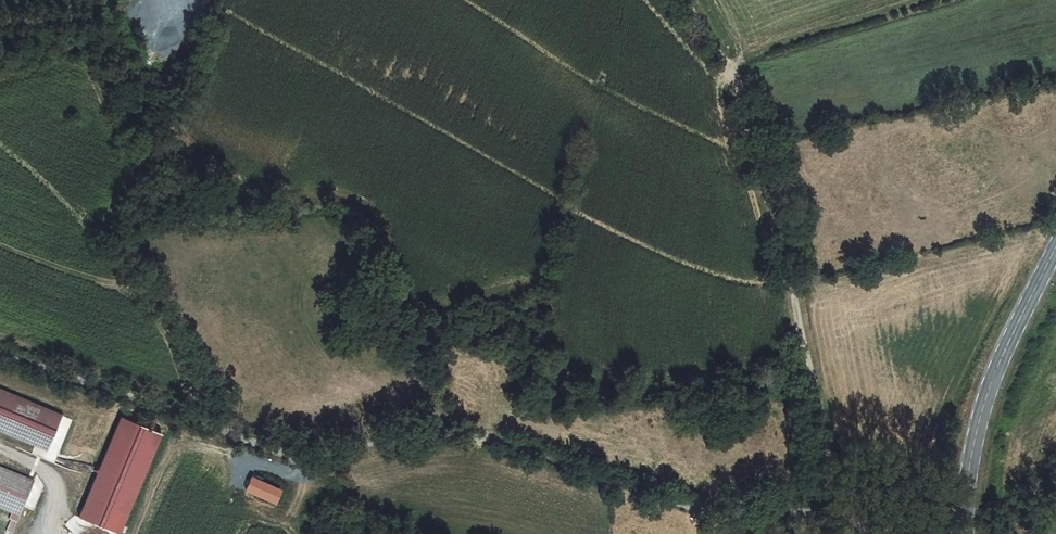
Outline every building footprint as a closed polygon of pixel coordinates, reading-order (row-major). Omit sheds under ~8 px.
[(49,448),(64,410),(0,385),(0,429),(49,448)] [(163,432),(123,417),(84,518),(124,533),(163,432)] [(14,512),(11,519),(20,522),(36,480),(0,466),(0,507),(14,512)]
